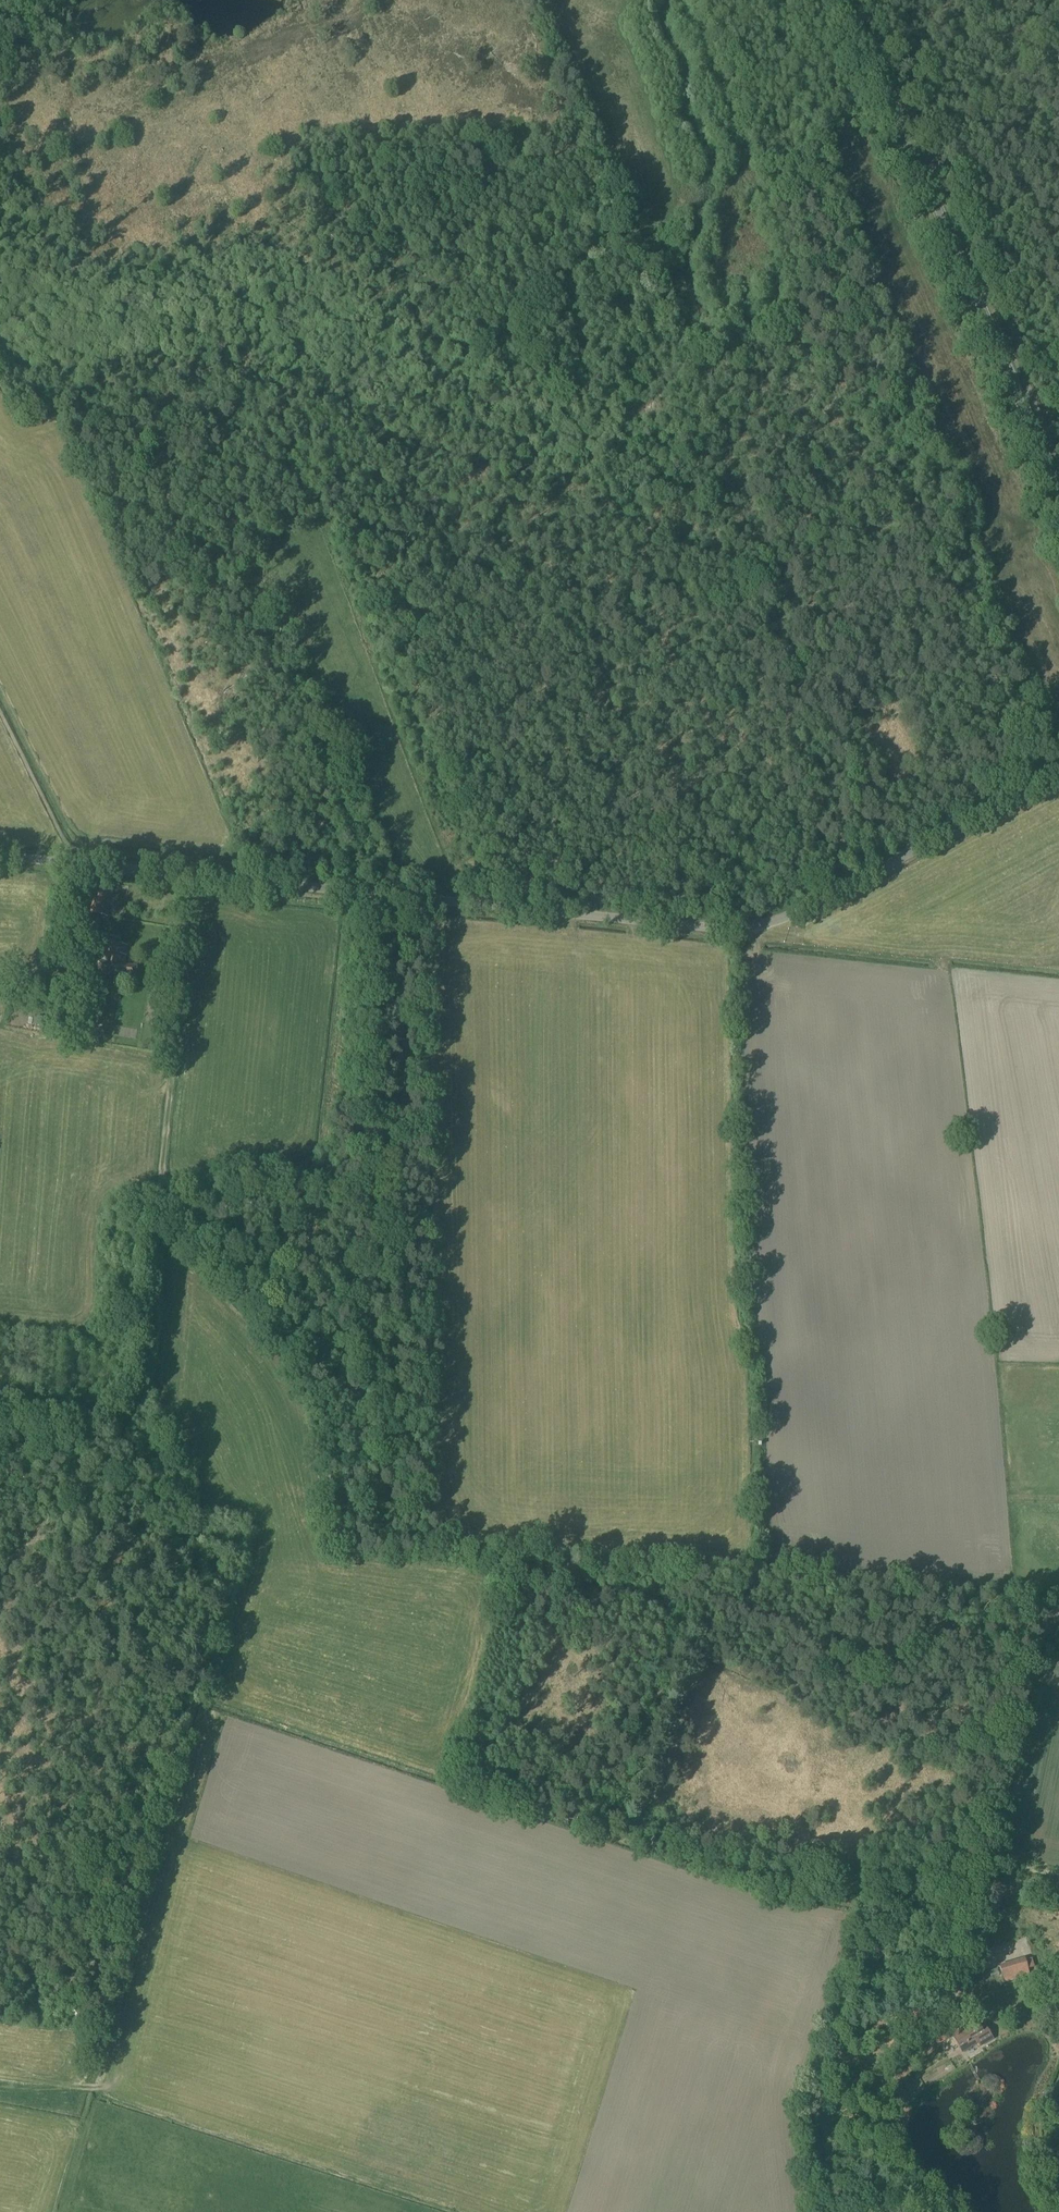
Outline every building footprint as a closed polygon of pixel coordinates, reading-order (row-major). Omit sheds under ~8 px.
[(323,719),(331,738),(343,733),(336,714),(323,719)] [(113,885),(90,881),(84,912),(107,917),(113,885)] [(111,975),(115,944),(103,943),(101,963),(98,963),(97,974),(111,975)] [(115,944),(111,975),(135,978),(136,968),(124,966),(127,946),(115,944)] [(1004,1983),(1029,1975),(1024,1959),(999,1966),(1004,1983)] [(980,2027),(976,2020),(951,2035),(962,2053),(977,2044),(980,2048),(994,2040),(985,2024),(980,2027)] [(939,2045),(948,2039),(941,2028),(932,2033),(939,2045)]
